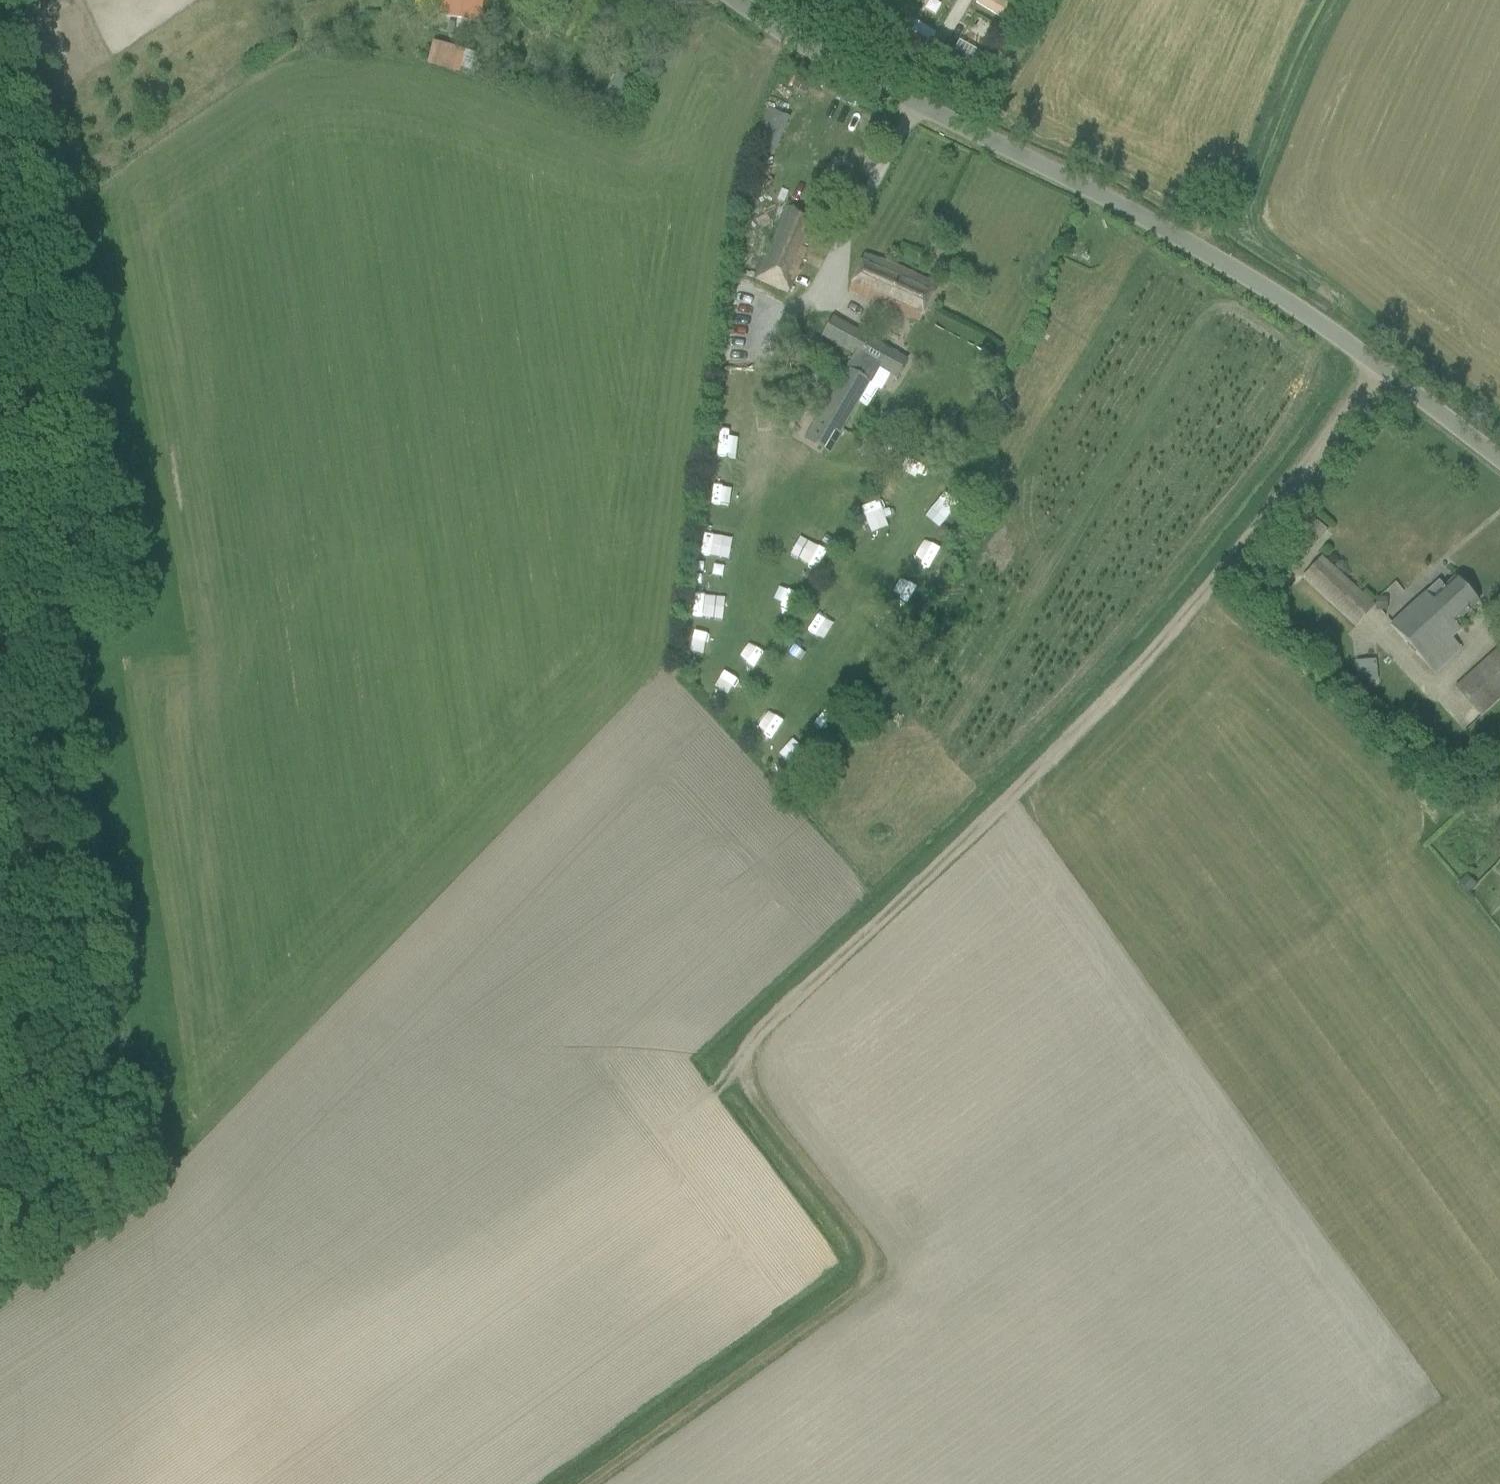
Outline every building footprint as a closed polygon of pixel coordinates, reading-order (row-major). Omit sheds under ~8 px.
[(479,0),(446,0),(442,17),(474,24),(479,0)] [(863,4),(883,12),(887,0),(864,0),(863,4)] [(28,19),(28,6),(16,7),(16,19),(28,19)] [(908,11),(904,19),(909,23),(914,15),(908,11)] [(865,16),(858,25),(869,33),(876,23),(865,16)] [(427,63),(462,72),(468,51),(432,42),(427,63)] [(767,107),(752,136),(770,146),(786,117),(767,107)] [(787,206),(779,225),(755,279),(787,294),(819,221),(787,206)] [(863,256),(856,275),(849,292),(919,322),(937,287),(910,274),(884,263),(863,256)] [(847,371),(820,418),(841,430),(856,404),(868,383),(877,368),(888,374),(894,378),(905,361),(866,339),(852,330),(842,347),(856,356),(847,371)] [(811,331),(799,347),(815,360),(828,345),(817,336),(811,331)] [(796,427),(805,412),(788,403),(779,417),(796,427)] [(1355,628),(1374,607),(1320,559),(1301,580),(1355,628)] [(1438,582),(1425,594),(1390,627),(1434,674),(1460,649),(1451,639),(1459,631),(1454,625),(1477,604),(1454,578),(1444,588),(1438,582)] [(1493,653),(1454,688),(1480,717),(1499,699),(1499,647),(1493,653)]
